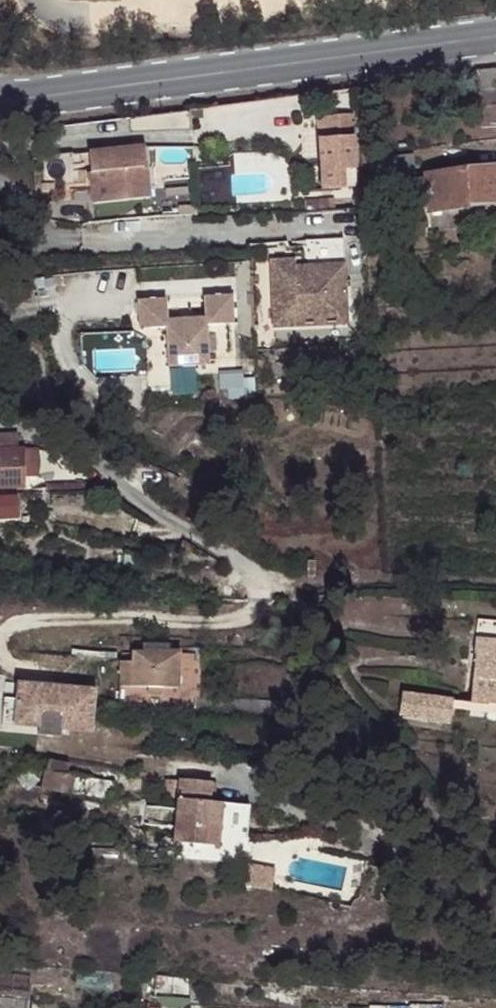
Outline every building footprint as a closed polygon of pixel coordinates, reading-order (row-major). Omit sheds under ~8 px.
[(475,72),(479,110),(495,107),(495,69),(475,72)] [(344,113),(311,115),(313,134),(345,132),(344,113)] [(354,139),(318,141),(320,182),(355,181),(354,139)] [(144,148),(89,156),(95,205),(150,198),(144,148)] [(73,157),(41,161),(44,191),(76,187),(73,157)] [(370,163),(374,199),(416,194),(418,215),(495,205),(495,169),(416,179),(413,158),(370,163)] [(318,193),(306,193),(306,203),(318,203),(318,193)] [(272,330),(296,328),(296,317),(348,314),(346,286),(343,241),(293,244),(294,262),(269,264),(270,289),(272,329),(272,330)] [(166,300),(137,301),(138,334),(166,332),(169,370),(235,367),(231,297),(203,298),(204,319),(166,320),(166,300)] [(348,325),(348,314),(296,317),(296,328),(348,325)] [(32,450),(20,450),(20,457),(21,485),(21,493),(32,493),(32,450)] [(0,459),(0,486),(21,485),(20,457),(0,459)] [(75,484),(43,484),(43,493),(75,493),(75,484)] [(97,484),(75,484),(75,493),(108,493),(97,484)] [(495,635),(495,619),(478,618),(477,634),(495,635)] [(122,664),(121,689),(146,689),(162,690),(177,690),(179,656),(167,655),(141,654),(133,654),(133,664),(122,664)] [(476,654),(471,696),(495,698),(495,656),(476,654)] [(19,694),(16,693),(14,721),(91,728),(95,686),(20,680),(19,694)] [(454,694),(400,688),(397,710),(451,716),(452,704),(454,694)] [(162,690),(146,689),(146,700),(162,700),(162,690)] [(454,694),(452,704),(471,706),(495,709),(495,698),(471,696),(454,694)] [(44,793),(111,801),(112,796),(113,784),(66,778),(66,769),(47,766),(46,775),(44,791),(44,793)] [(22,787),(44,791),(46,775),(25,772),(22,787)] [(178,780),(167,779),(166,798),(179,799),(175,842),(207,845),(210,802),(212,782),(178,780)] [(223,803),(210,802),(207,845),(219,846),(223,803)] [(275,886),(276,867),(252,867),(251,885),(275,886)]
